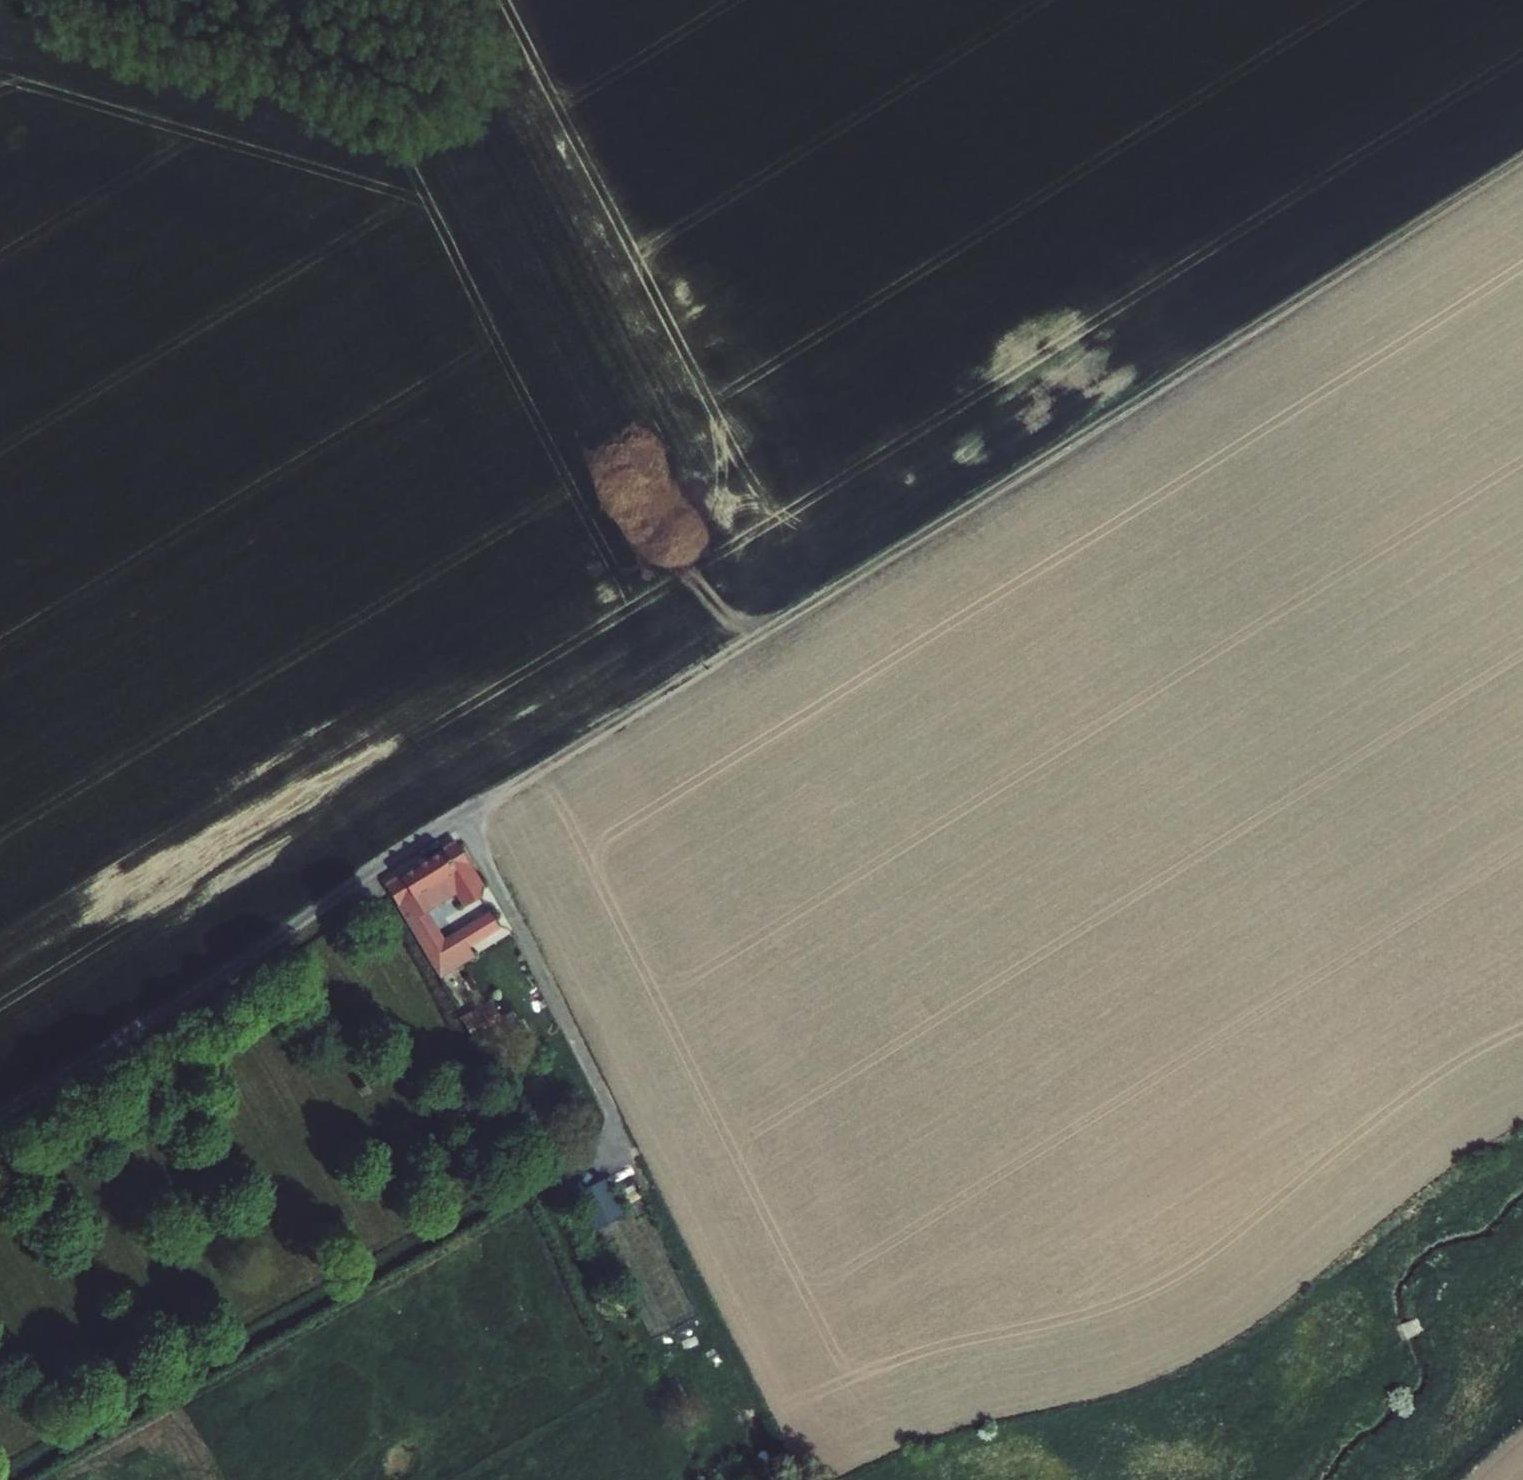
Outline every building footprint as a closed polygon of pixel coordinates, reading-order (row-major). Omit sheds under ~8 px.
[(469,837),(415,870),(426,891),(462,872),(478,900),(486,895),(487,892),(476,874),(487,868),(469,837)] [(490,996),(459,1015),(475,1042),(507,1023),(490,996)]
